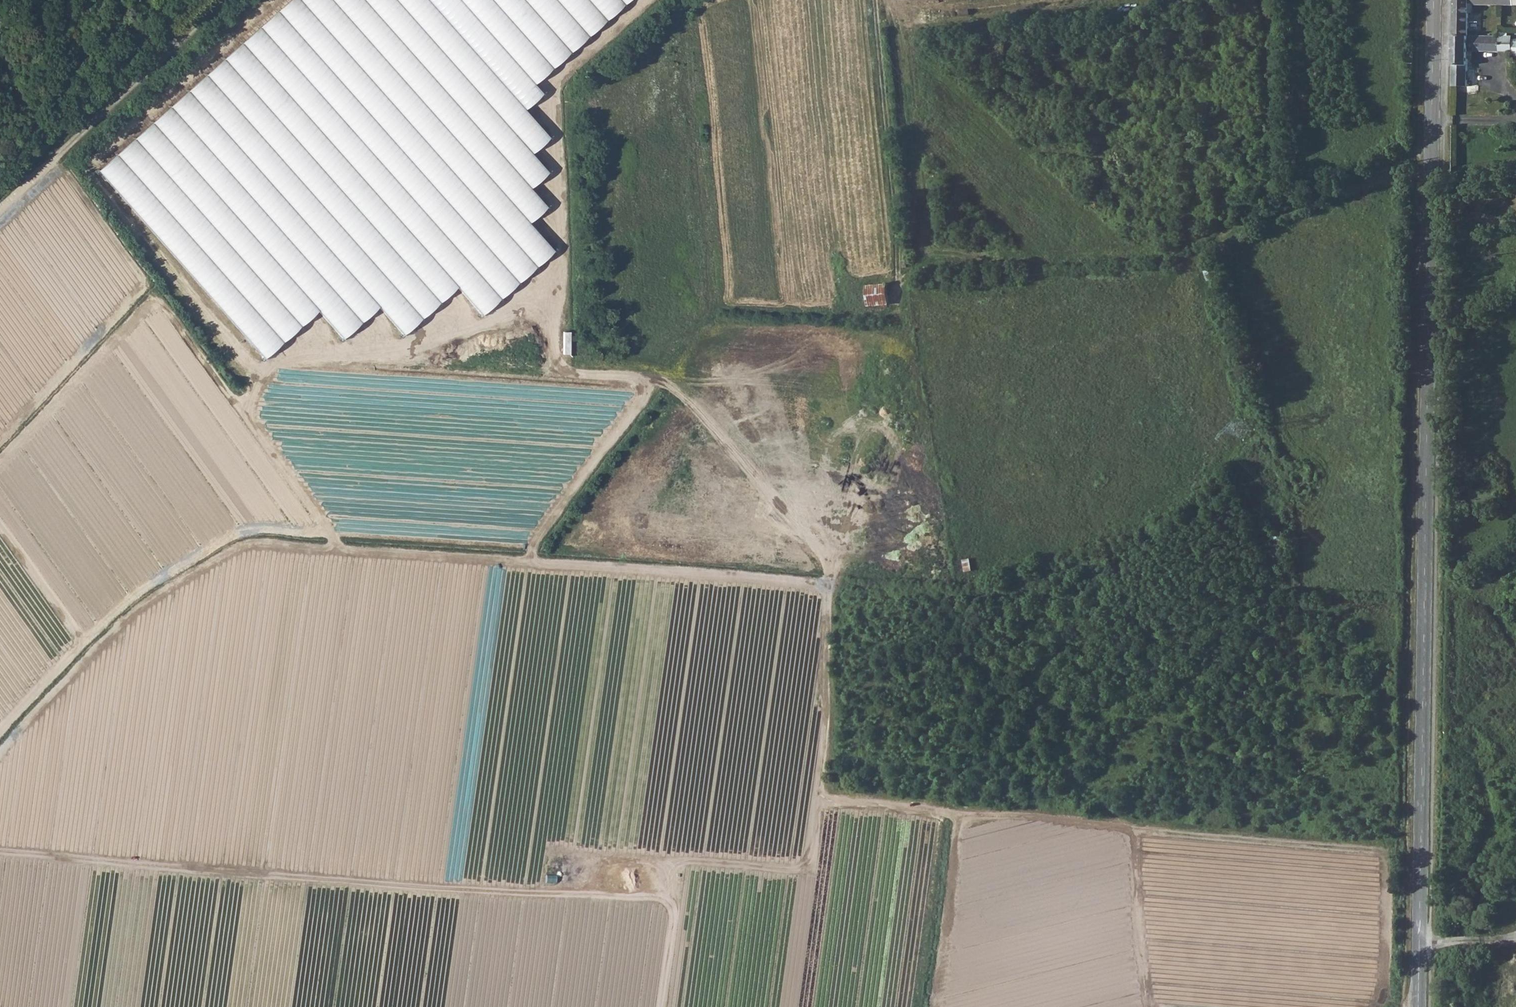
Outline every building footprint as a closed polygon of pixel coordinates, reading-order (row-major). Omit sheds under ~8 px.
[(98,171),(263,364),(315,315),(340,343),(378,312),(403,337),(457,291),(481,317),(553,252),(530,225),(546,208),(532,191),(549,175),(533,156),(550,138),(524,111),(543,95),(535,83),(631,0),(290,0),(98,171)] [(1468,89),(1469,53),(1469,37),(1470,7),(1513,6),(1513,0),(1455,0),(1453,89),(1468,89)] [(1469,53),(1483,53),(1484,38),(1469,37),(1469,53)] [(1483,53),(1492,53),(1491,38),(1484,38),(1483,53)] [(1491,38),(1492,53),(1500,53),(1500,39),(1491,38)] [(868,283),(868,304),(889,305),(889,283),(868,283)] [(1276,537),(1274,557),(1283,558),(1285,537),(1276,537)]
